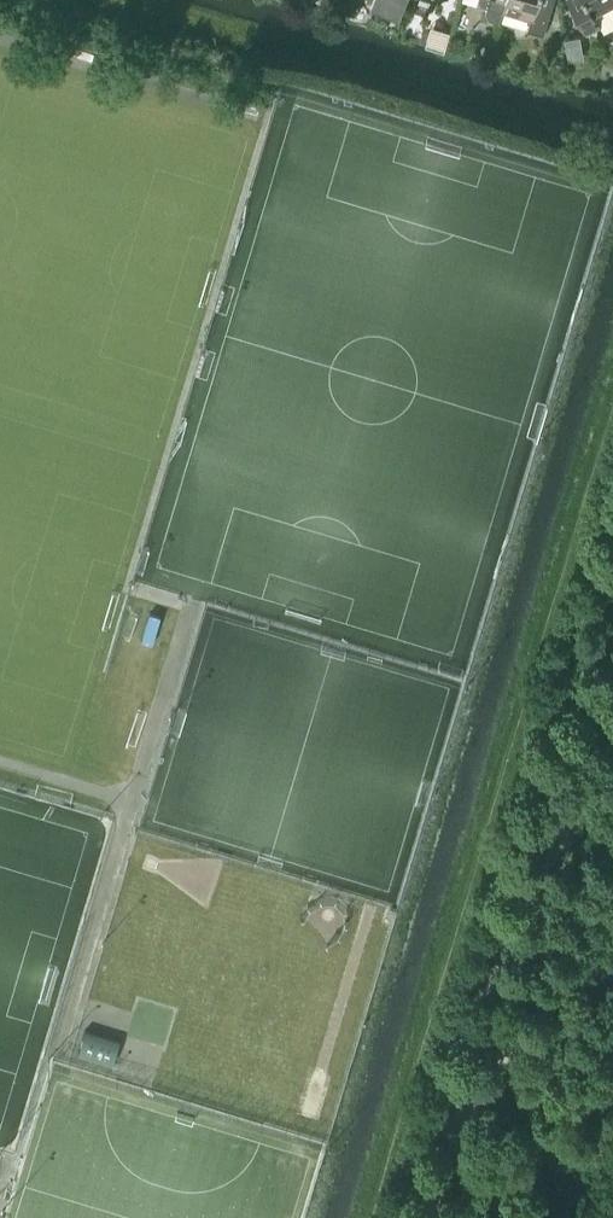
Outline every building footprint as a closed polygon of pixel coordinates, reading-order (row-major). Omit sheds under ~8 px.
[(480,4),(487,5),(485,11),(488,17),(499,21),(501,11),(503,11),(507,0),(478,0),(480,4)] [(503,11),(505,12),(506,10),(532,17),(529,29),(543,34),(552,3),(543,0),(507,0),(503,11)] [(572,4),(586,31),(601,23),(605,25),(612,21),(612,0),(579,0),(572,4)] [(551,53),(546,53),(547,72),(563,71),(560,19),(550,20),(551,38),(551,47),(551,53)] [(85,1028),(77,1053),(78,1053),(112,1063),(120,1038),(85,1028)]
